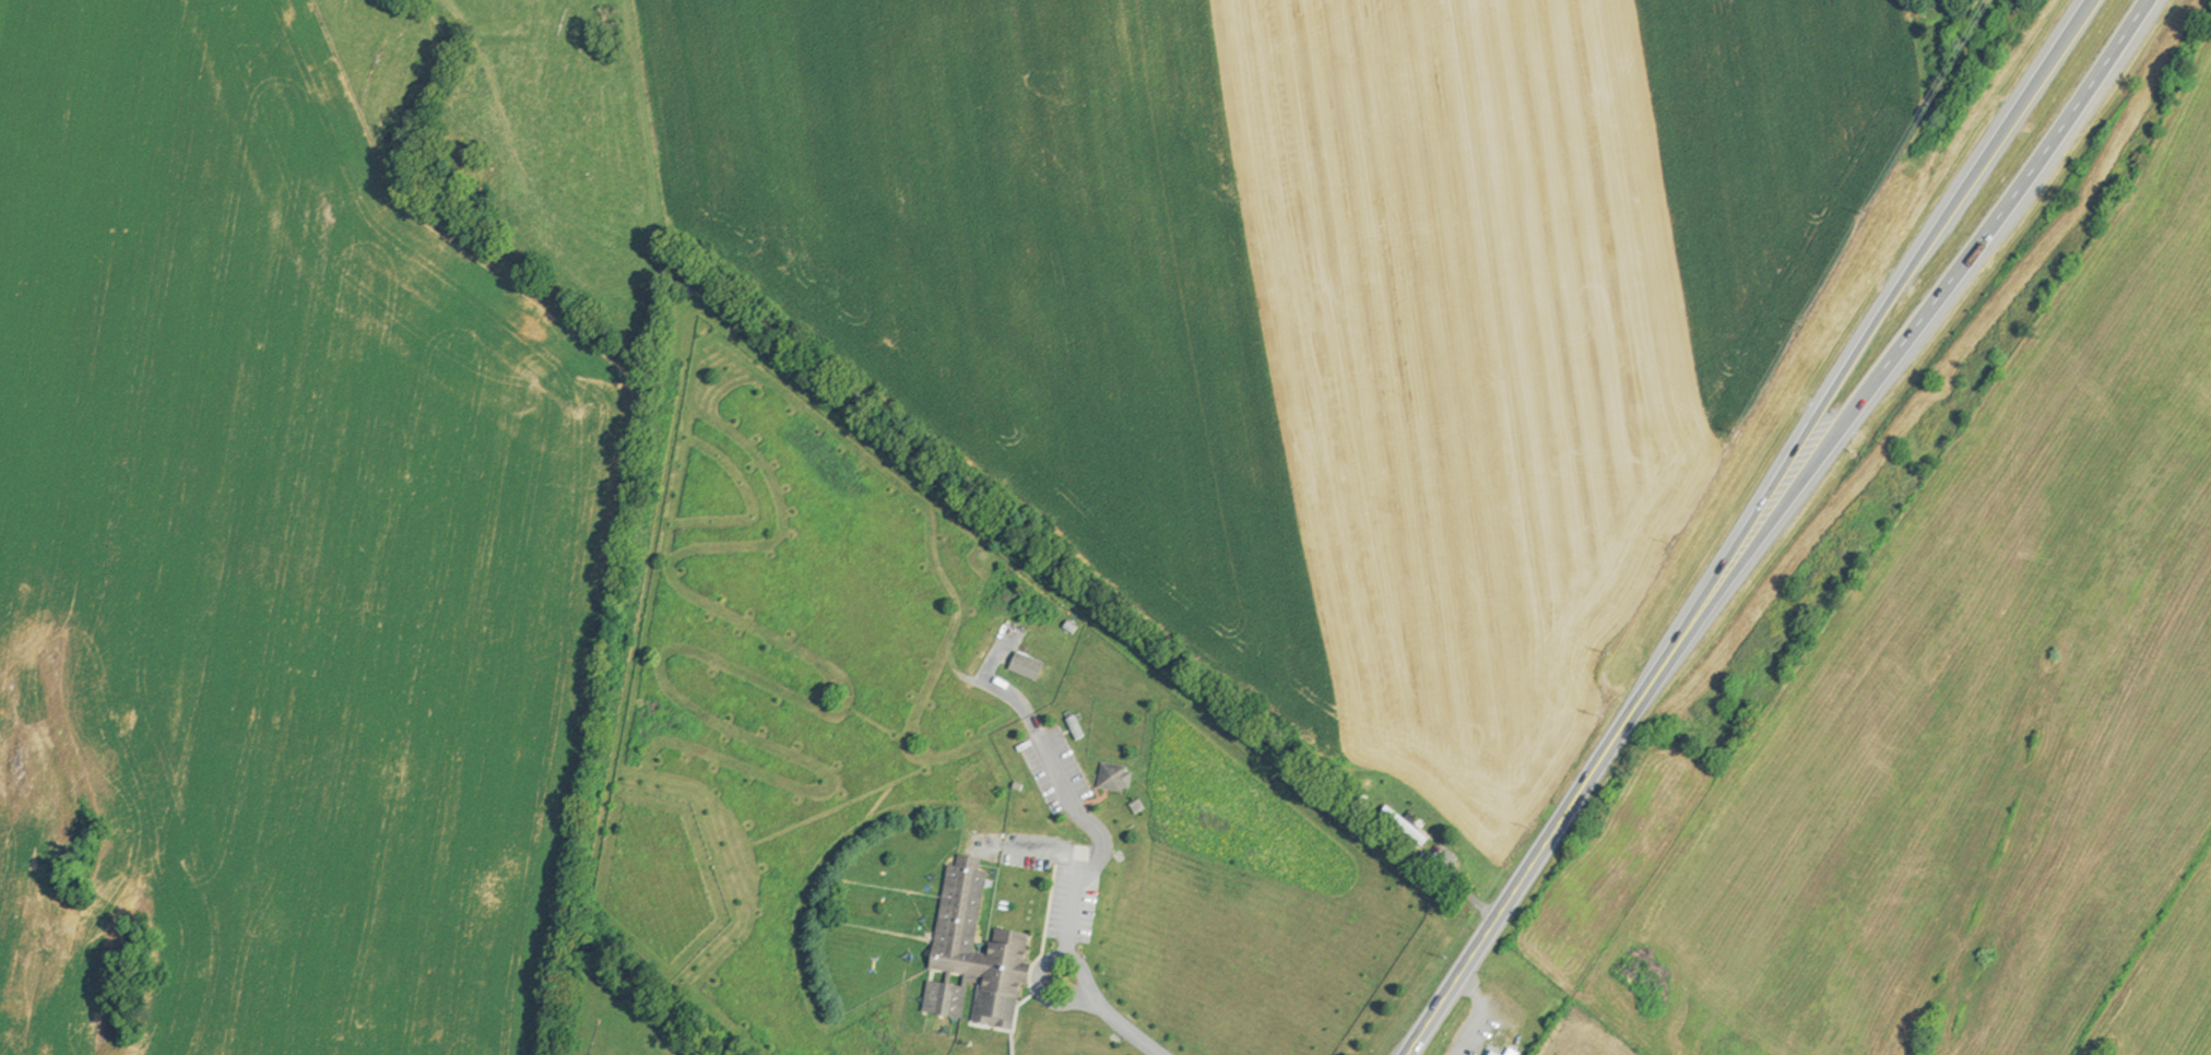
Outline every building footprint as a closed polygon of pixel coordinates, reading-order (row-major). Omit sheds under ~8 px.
[(1129,792),(1133,765),(1106,760),(1102,788),(1129,792)] [(1435,837),(1391,803),(1383,813),(1427,847),(1435,837)] [(938,970),(970,974),(968,986),(933,982),(930,1012),(968,1016),(972,984),(982,985),(978,1023),(1022,1028),(1027,983),(1037,984),(1038,973),(1030,972),(1035,933),(999,929),(997,945),(982,943),(991,871),(985,871),(986,858),(961,855),(960,866),(950,865),(938,970)] [(1524,1053),(1501,1041),(1493,1054),(1523,1054),(1524,1053)]
